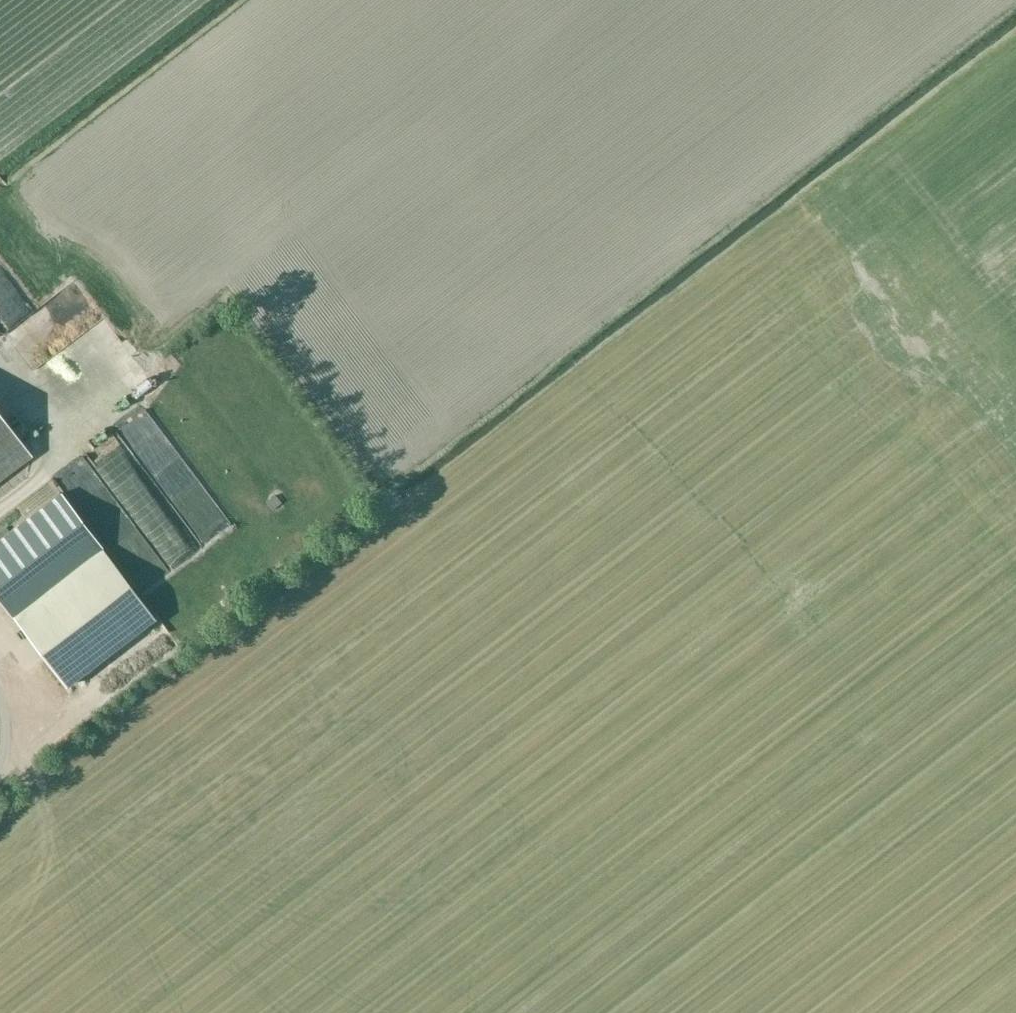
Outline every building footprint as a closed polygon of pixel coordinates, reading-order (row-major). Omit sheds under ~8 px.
[(22,442),(0,413),(0,478),(32,455),(22,442)] [(102,479),(125,466),(107,434),(83,448),(102,479)] [(101,545),(59,490),(0,535),(0,597),(66,683),(155,616),(101,545)] [(132,520),(166,565),(182,553),(149,508),(132,520)] [(108,663),(100,669),(106,677),(114,671),(108,663)]
